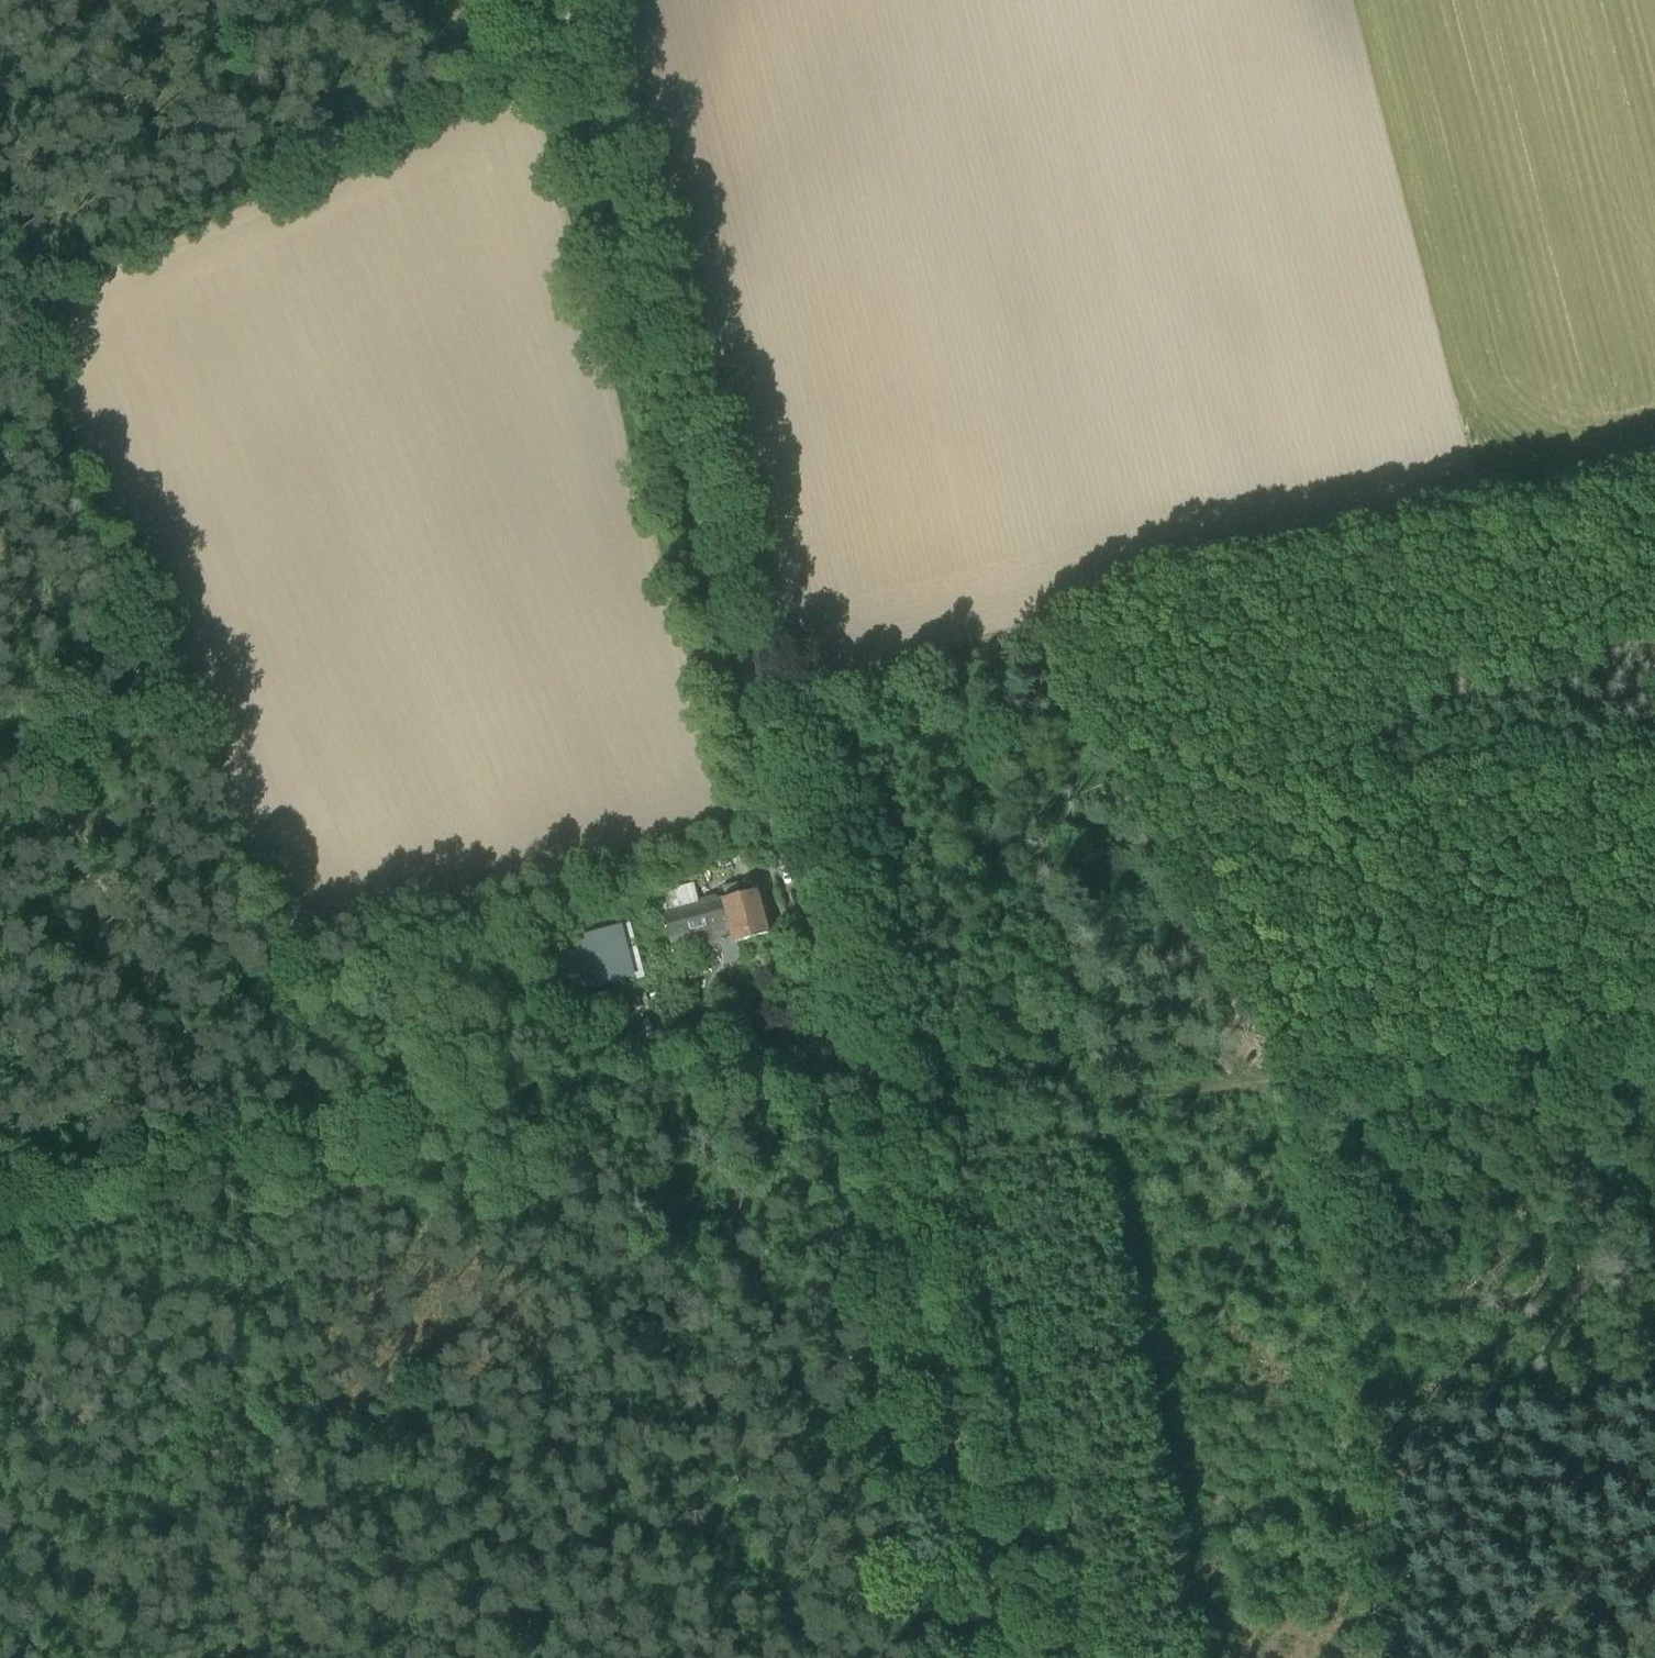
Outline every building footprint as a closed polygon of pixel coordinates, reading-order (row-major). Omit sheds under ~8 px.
[(690,885),(658,893),(664,915),(695,907),(690,885)] [(736,943),(737,942),(768,934),(756,890),(724,899),(734,937),(736,943)] [(695,907),(664,915),(674,954),(721,941),(734,937),(724,899),(695,907)] [(629,926),(626,916),(618,918),(620,926),(633,977),(633,978),(642,976),(634,946),(635,945),(629,926)] [(620,926),(559,942),(572,993),(633,977),(620,926)] [(736,943),(734,937),(721,941),(727,963),(741,959),(737,942),(736,943)]
